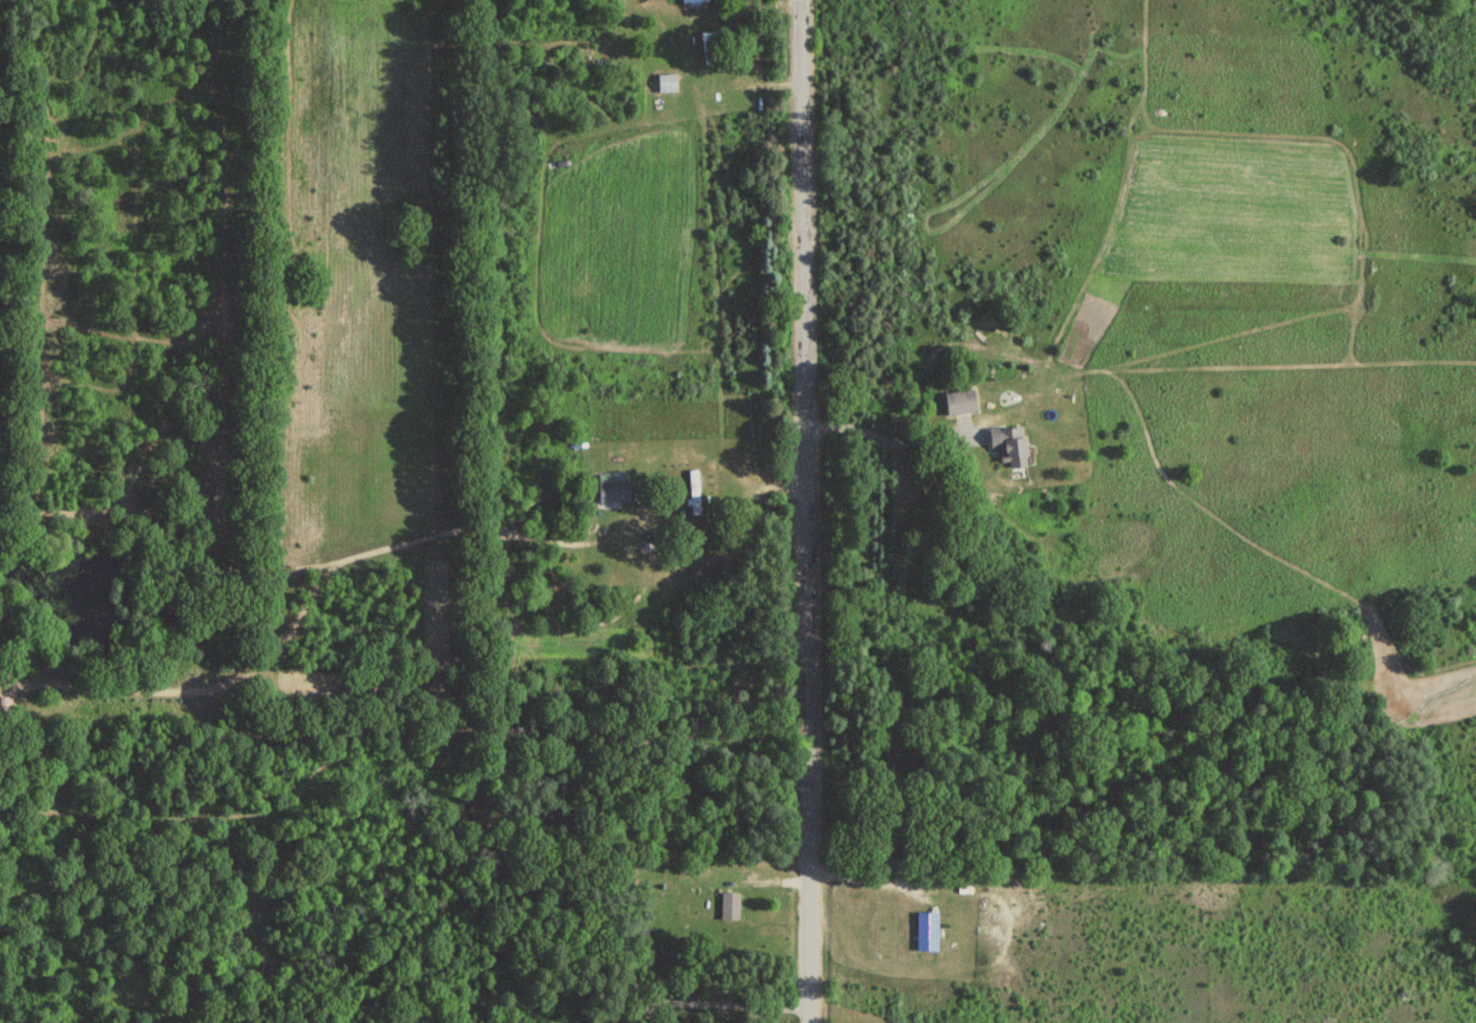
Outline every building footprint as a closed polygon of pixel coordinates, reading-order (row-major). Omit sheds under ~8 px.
[(676,93),(676,74),(655,74),(655,93),(676,93)] [(942,414),(976,412),(975,389),(941,391),(942,414)] [(1003,467),(1021,466),(1020,427),(983,428),(984,448),(995,447),(995,463),(1003,463),(1003,467)] [(595,500),(627,500),(627,473),(595,473),(595,500)] [(719,920),(739,920),(739,893),(719,893),(719,920)] [(935,951),(935,913),(913,913),(913,951),(935,951)]
